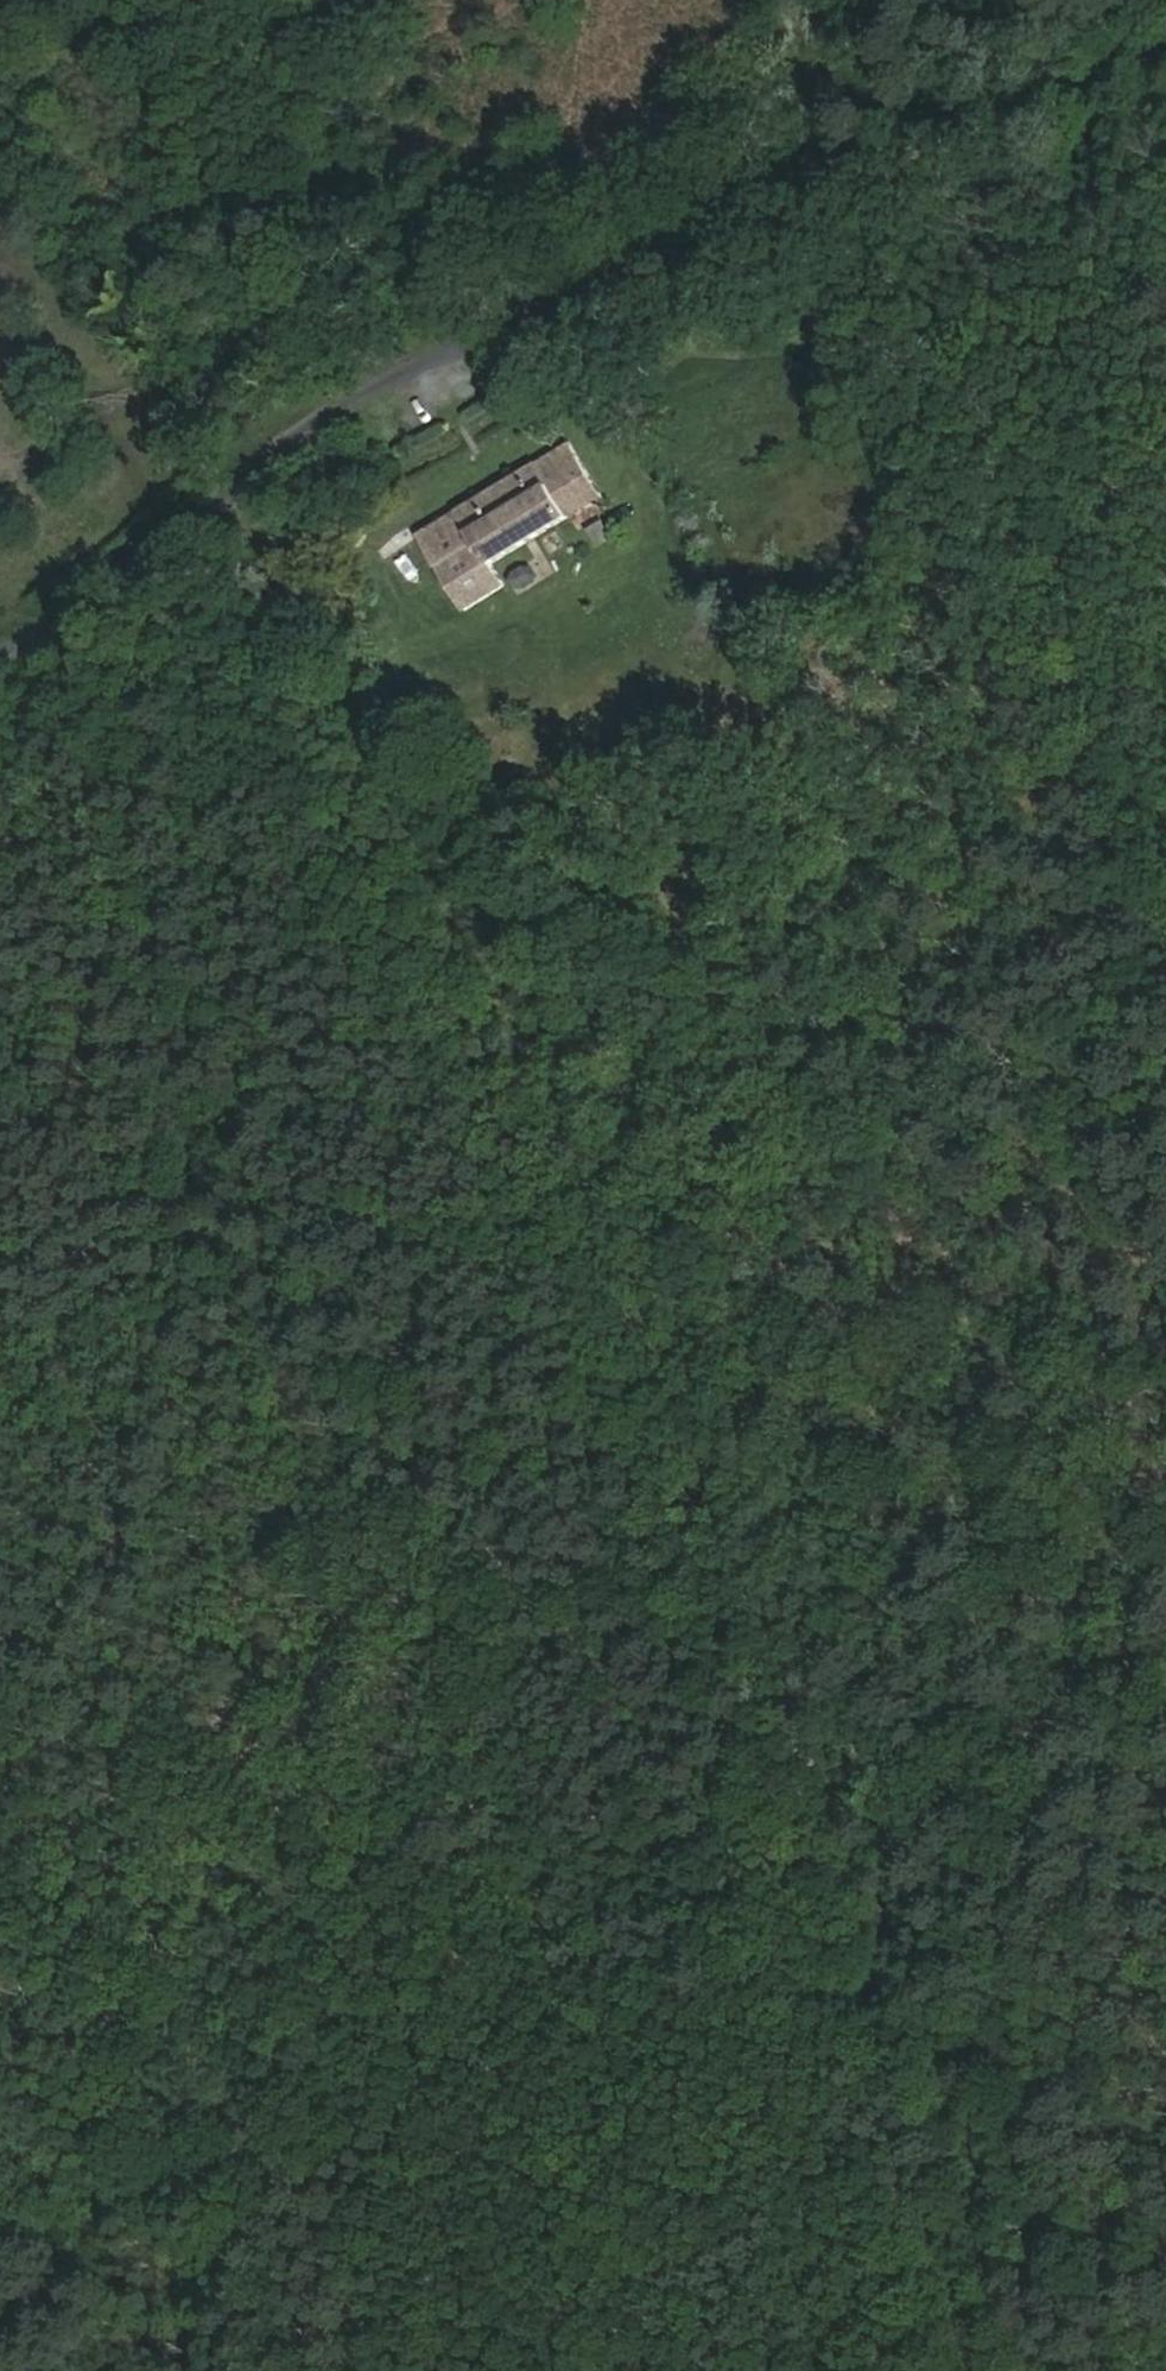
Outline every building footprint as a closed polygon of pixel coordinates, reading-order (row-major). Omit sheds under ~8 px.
[(484,564),(596,498),(566,448),(414,539),(456,611),(497,586),(484,564)]
